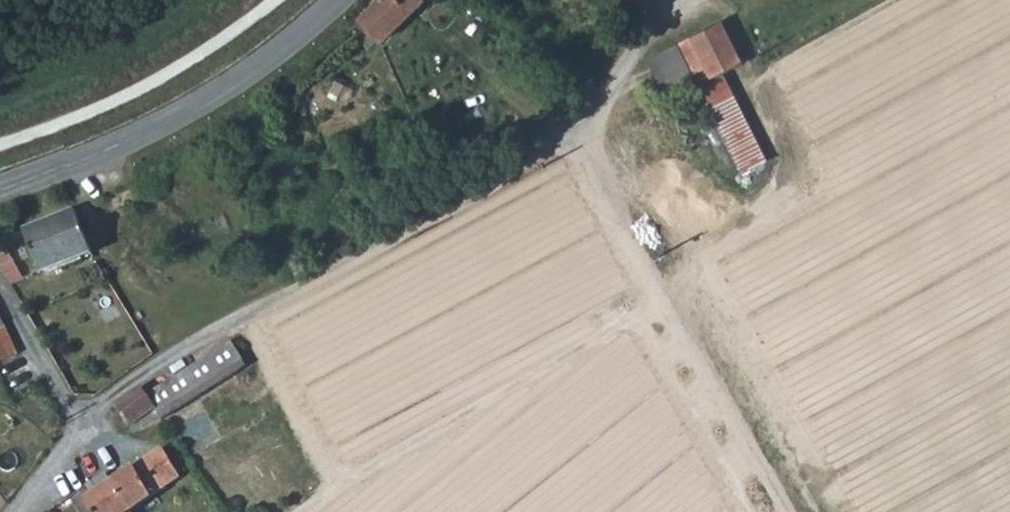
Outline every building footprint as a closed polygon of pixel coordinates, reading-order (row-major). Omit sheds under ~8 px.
[(358,20),(369,30),(383,42),(424,0),(378,0),(358,20)] [(698,85),(743,62),(722,21),(714,25),(693,35),(673,46),(654,59),(667,92),(695,78),(698,85)] [(41,273),(91,252),(76,211),(25,230),(41,273)] [(0,240),(0,265),(11,285),(24,277),(1,239),(0,240)] [(18,353),(0,315),(0,363),(18,353)] [(118,403),(132,425),(156,408),(146,394),(142,387),(118,403)] [(163,449),(112,482),(131,511),(181,478),(163,449)] [(131,511),(112,482),(85,500),(92,511),(132,511),(131,511)]
